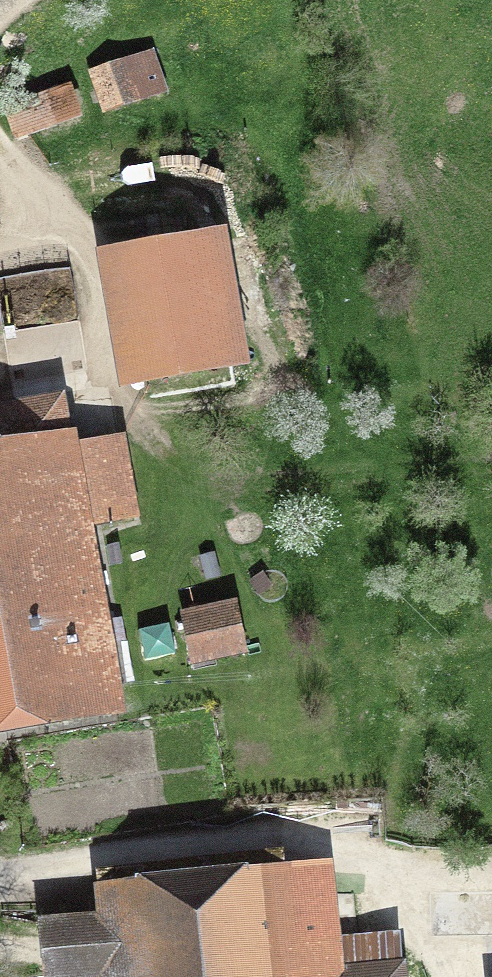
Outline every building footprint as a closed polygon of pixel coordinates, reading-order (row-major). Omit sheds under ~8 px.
[(151,56),(96,72),(105,106),(160,90),(151,56)] [(62,87),(7,109),(18,137),(73,114),(62,87)] [(215,240),(123,256),(144,374),(237,358),(215,240)] [(115,700),(109,672),(129,669),(120,619),(100,622),(94,589),(128,584),(115,517),(82,523),(59,400),(0,411),(0,719),(115,700)] [(237,606),(186,617),(193,655),(245,644),(237,606)] [(281,857),(101,875),(106,920),(50,923),(52,976),(112,974),(112,976),(293,976),(281,857)] [(313,976),(401,976),(400,967),(313,976)]
